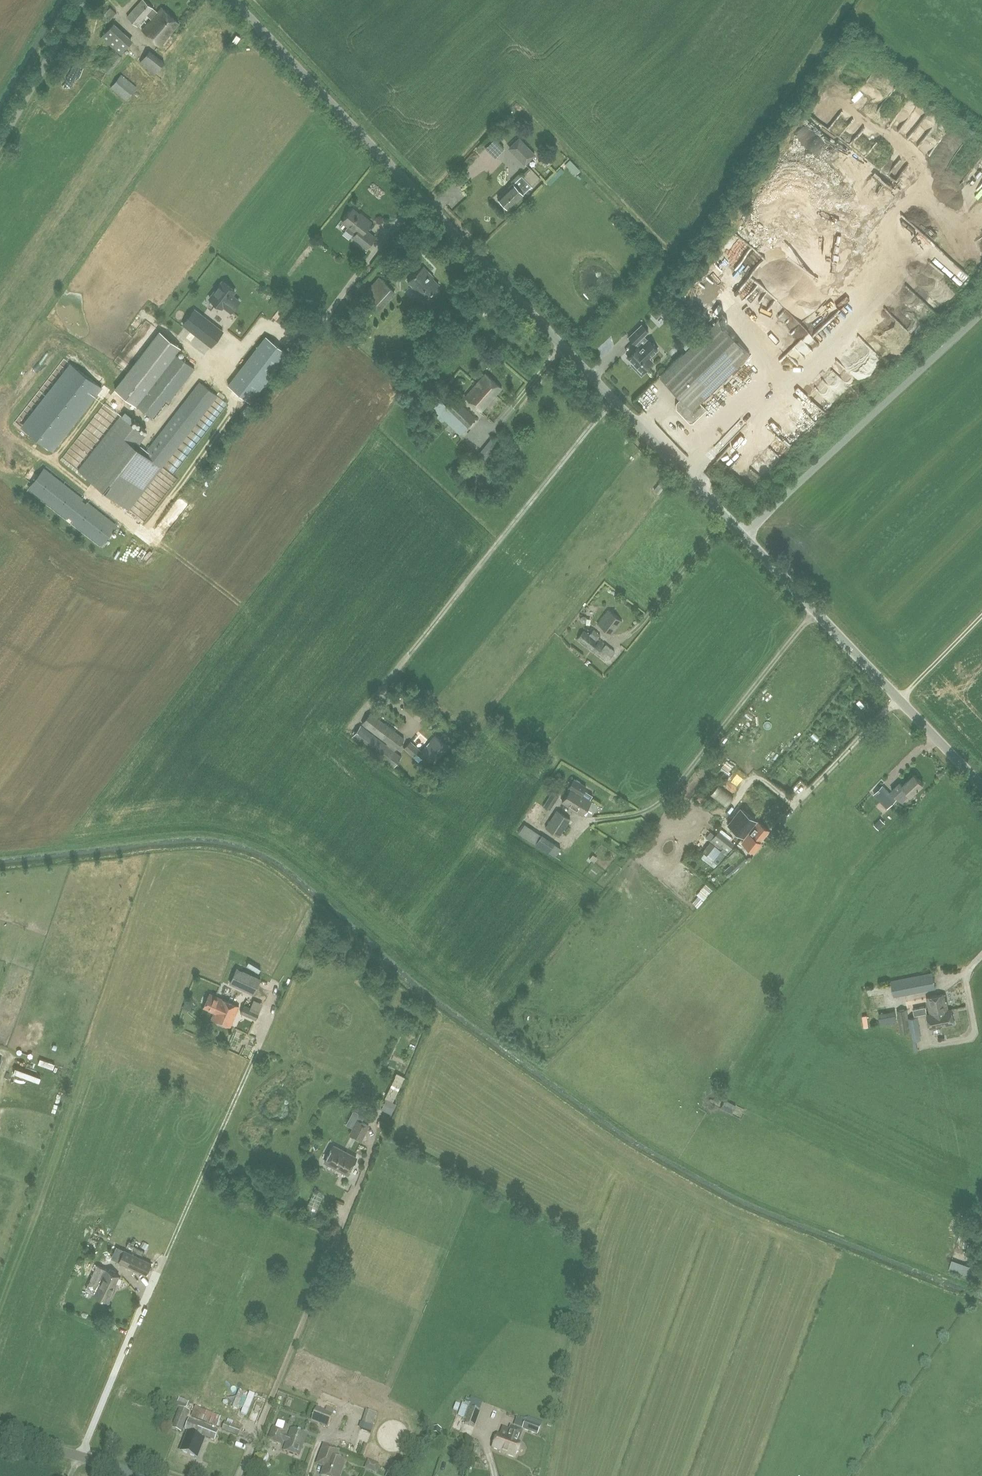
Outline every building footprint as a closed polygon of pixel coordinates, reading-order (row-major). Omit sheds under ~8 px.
[(126,16),(137,26),(150,12),(154,16),(142,30),(160,45),(179,23),(161,7),(157,12),(143,0),(141,0),(126,16)] [(108,17),(113,13),(108,7),(103,11),(108,17)] [(131,42),(112,24),(101,36),(120,54),(131,42)] [(236,35),(232,40),(236,43),(240,37),(236,35)] [(155,73),(164,61),(150,50),(141,61),(155,73)] [(102,68),(108,73),(122,56),(115,51),(102,68)] [(125,100),(137,87),(121,73),(110,87),(125,100)] [(830,83),(824,92),(830,95),(835,86),(830,83)] [(509,147),(525,163),(534,154),(519,138),(509,147)] [(494,143),(488,149),(495,156),(501,149),(494,143)] [(970,147),(952,166),(958,171),(949,180),(953,184),(950,187),(952,190),(979,162),(974,157),(977,154),(970,147)] [(970,182),(976,171),(972,169),(966,180),(970,182)] [(521,175),(498,197),(508,208),(532,185),(521,175)] [(342,221),(356,232),(353,236),(367,247),(375,237),(365,229),(371,222),(364,216),(363,216),(352,208),(342,221)] [(808,238),(800,248),(804,252),(812,242),(808,238)] [(777,244),(781,250),(788,244),(784,239),(777,244)] [(423,299),(439,285),(422,267),(408,280),(413,286),(411,287),(423,299)] [(854,271),(849,276),(859,285),(863,280),(854,271)] [(707,272),(702,280),(711,285),(715,277),(707,272)] [(379,310),(396,292),(379,276),(362,294),(379,310)] [(223,281),(210,298),(221,307),(223,305),(231,311),(239,301),(231,295),(235,290),(223,281)] [(848,282),(838,293),(847,300),(857,289),(848,282)] [(747,300),(742,303),(746,311),(751,308),(747,300)] [(196,323),(188,317),(183,324),(198,335),(209,321),(202,316),(196,323)] [(697,340),(659,376),(682,399),(678,403),(677,407),(684,415),(689,421),(692,421),(706,408),(699,402),(749,353),(717,320),(710,327),(697,340)] [(658,349),(648,339),(647,340),(643,335),(648,331),(642,324),(629,336),(635,343),(638,341),(642,345),(639,347),(638,346),(627,357),(636,365),(634,367),(641,375),(648,368),(647,366),(652,361),(649,357),(658,349)] [(190,329),(184,337),(192,343),(198,335),(190,329)] [(194,368),(175,353),(180,346),(160,331),(115,389),(154,419),(194,368)] [(288,353),(265,336),(228,384),(250,402),(288,353)] [(209,344),(201,356),(206,360),(214,347),(209,344)] [(786,352),(796,359),(802,352),(791,344),(786,352)] [(775,348),(770,352),(774,358),(779,354),(775,348)] [(813,384),(805,390),(823,412),(830,406),(827,403),(835,397),(834,397),(845,387),(828,366),(818,375),(825,383),(823,385),(818,380),(813,384)] [(53,450),(102,387),(79,369),(29,432),(53,450)] [(485,373),(465,396),(481,411),(502,388),(485,373)] [(217,395),(200,381),(146,451),(138,445),(146,435),(121,415),(78,470),(128,509),(217,395)] [(460,434),(475,418),(453,397),(437,413),(460,434)] [(446,424),(441,428),(449,436),(454,431),(446,424)] [(781,456),(788,449),(775,435),(767,442),(781,456)] [(767,457),(772,453),(767,446),(761,450),(767,457)] [(103,542),(115,526),(42,469),(30,486),(103,542)] [(739,477),(750,488),(757,480),(746,469),(739,477)] [(608,609),(597,623),(612,634),(622,621),(608,609)] [(598,653),(607,660),(615,651),(605,643),(599,639),(597,641),(596,640),(601,634),(594,628),(588,635),(583,630),(577,638),(598,654),(598,653)] [(370,712),(365,719),(362,723),(387,743),(386,744),(394,750),(403,738),(370,712)] [(401,756),(394,750),(386,744),(361,725),(352,736),(393,767),(401,756)] [(435,735),(421,751),(410,741),(404,747),(413,756),(416,753),(423,759),(425,756),(434,763),(449,747),(435,735)] [(914,774),(902,785),(900,782),(891,790),(898,798),(907,790),(911,795),(923,783),(914,774)] [(591,800),(581,794),(586,786),(580,783),(579,781),(576,779),(574,779),(573,778),(568,786),(570,788),(562,801),(582,814),(591,800)] [(874,794),(878,798),(884,804),(887,808),(896,799),(892,795),(883,785),(874,794)] [(544,804),(550,809),(559,796),(553,791),(544,804)] [(741,808),(729,824),(743,835),(748,829),(750,829),(757,821),(741,808)] [(545,827),(559,836),(570,818),(557,810),(545,827)] [(751,830),(742,841),(754,850),(761,842),(760,841),(769,830),(758,821),(758,822),(757,821),(750,829),(751,830)] [(532,843),(537,833),(521,824),(515,833),(532,843)] [(734,843),(718,831),(711,840),(726,853),(734,843)] [(532,845),(551,856),(557,846),(539,834),(532,845)] [(733,873),(747,859),(743,854),(728,867),(725,864),(720,868),(728,876),(732,872),(733,873)] [(223,981),(234,987),(239,975),(228,970),(223,981)] [(894,997),(936,988),(933,972),(891,981),(894,997)] [(236,988),(256,993),(260,981),(240,975),(236,988)] [(231,1026),(239,1006),(209,993),(203,1007),(215,1012),(212,1018),(218,1021),(218,1023),(223,1025),(224,1023),(231,1026)] [(915,1015),(930,1012),(949,1008),(946,994),(928,997),(929,1005),(913,1008),(915,1015)] [(241,1012),(256,1019),(260,1010),(245,1004),(241,1012)] [(952,1007),(949,1008),(930,1012),(931,1013),(928,1013),(931,1028),(955,1023),(952,1007)] [(911,1030),(909,1017),(907,1008),(897,1010),(901,1032),(911,1030)] [(882,1023),(897,1021),(895,1010),(880,1012),(882,1023)] [(909,1017),(911,1030),(913,1040),(922,1038),(917,1015),(909,1017)] [(384,1099),(378,1112),(387,1116),(393,1103),(384,1099)] [(362,1140),(370,1125),(357,1119),(350,1134),(362,1140)] [(358,1158),(334,1147),(327,1163),(350,1174),(358,1158)] [(131,1244),(129,1248),(140,1253),(142,1249),(131,1244)] [(151,1262),(124,1249),(119,1261),(146,1274),(151,1262)] [(105,1268),(100,1280),(114,1286),(119,1275),(105,1268)] [(116,1287),(114,1286),(100,1280),(93,1294),(109,1302),(116,1287)] [(172,1428),(182,1432),(190,1410),(186,1409),(190,1401),(179,1398),(175,1408),(178,1409),(172,1428)] [(459,1403),(455,1415),(463,1418),(467,1406),(459,1403)] [(221,1417),(196,1407),(192,1417),(217,1427),(221,1417)] [(311,1421),(328,1427),(334,1414),(317,1407),(311,1421)] [(475,1427),(481,1412),(470,1408),(465,1423),(475,1427)] [(363,1410),(360,1424),(370,1426),(373,1412),(363,1410)] [(185,1429),(215,1441),(219,1430),(189,1418),(185,1429)] [(242,1425),(228,1419),(224,1430),(238,1436),(242,1425)] [(541,1428),(526,1422),(523,1430),(538,1435),(541,1428)] [(521,1444),(518,1443),(523,1432),(503,1424),(499,1436),(497,1435),(492,1449),(502,1452),(502,1453),(515,1458),(521,1444)] [(365,1436),(368,1430),(358,1426),(356,1432),(365,1436)] [(300,1456),(307,1434),(291,1428),(289,1437),(284,1435),(285,1432),(272,1427),(268,1440),(281,1445),(282,1440),(287,1442),(284,1451),(300,1456)] [(355,1447),(361,1438),(356,1434),(350,1443),(355,1447)] [(189,1435),(182,1452),(197,1457),(203,1440),(189,1435)] [(324,1445),(317,1464),(325,1466),(321,1475),(322,1475),(340,1475),(346,1460),(338,1456),(340,1451),(324,1445)]
